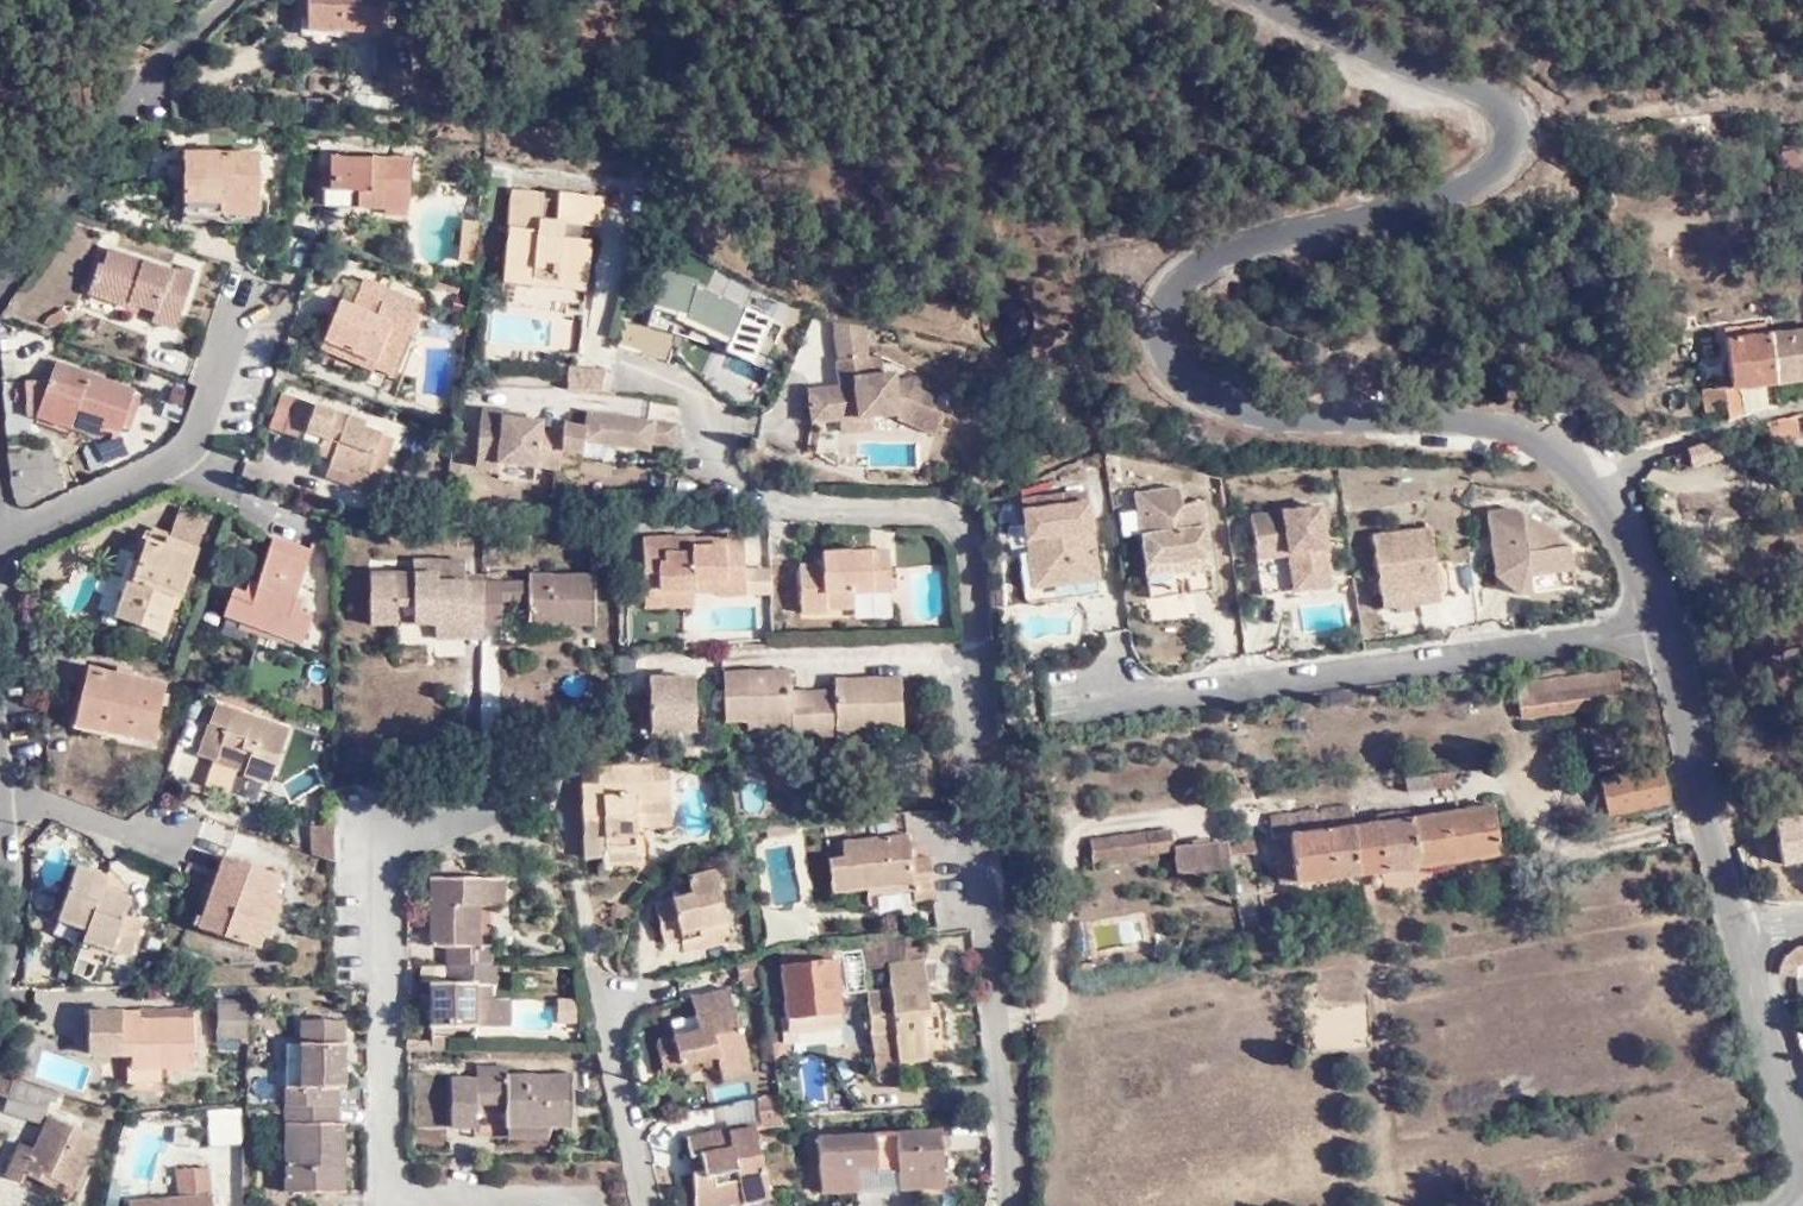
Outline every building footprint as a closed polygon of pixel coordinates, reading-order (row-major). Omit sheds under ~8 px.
[(336,18),(337,2),(313,0),(308,0),(306,16),(336,18)] [(336,18),(379,22),(381,0),(313,0),(337,2),(336,18)] [(366,80),(395,82),(395,21),(385,21),(384,28),(372,27),(366,80)] [(413,83),(413,21),(395,21),(395,82),(413,83)] [(253,150),(177,149),(176,217),(257,217),(259,189),(252,189),(253,150)] [(363,187),(362,204),(402,206),(405,158),(325,154),(323,186),(363,187)] [(314,202),(362,204),(363,187),(323,186),(314,186),(314,202)] [(563,271),(560,286),(590,290),(595,242),(579,241),(580,230),(604,231),(606,201),(562,196),(561,203),(544,201),(544,194),(516,190),(506,264),(563,271)] [(473,258),(481,191),(462,191),(457,257),(473,258)] [(193,279),(111,248),(104,265),(99,263),(88,293),(129,306),(131,300),(154,309),(150,322),(174,328),(193,279)] [(504,280),(560,286),(563,271),(506,264),(504,280)] [(371,276),(357,301),(378,315),(394,290),(371,276)] [(774,314),(667,285),(654,333),(761,361),(774,314)] [(378,315),(357,301),(346,295),(317,342),(354,363),(359,356),(382,371),(387,366),(392,370),(427,309),(394,290),(378,315)] [(577,309),(495,309),(495,348),(577,348),(577,309)] [(1741,336),(1763,333),(1761,322),(1739,325),(1741,336)] [(1774,383),(1766,330),(1763,333),(1741,336),(1739,325),(1723,328),(1729,386),(1703,389),(1705,412),(1713,411),(1713,403),(1726,402),(1727,416),(1740,411),(1737,387),(1774,383)] [(1766,330),(1774,383),(1802,380),(1802,326),(1766,330)] [(877,340),(864,334),(845,331),(847,370),(878,369),(877,340)] [(135,389),(54,362),(36,418),(68,431),(75,410),(81,408),(84,409),(90,414),(89,420),(120,430),(135,389)] [(878,369),(847,370),(848,397),(815,399),(817,430),(848,429),(877,428),(903,427),(908,432),(940,445),(948,424),(939,420),(948,399),(922,391),(905,391),(905,383),(879,384),(878,369)] [(603,398),(610,377),(574,372),(569,394),(603,398)] [(180,417),(189,388),(162,380),(153,408),(180,417)] [(288,432),(319,443),(332,449),(327,459),(326,464),(335,467),(368,478),(384,433),(366,426),(367,420),(301,397),(288,432)] [(679,455),(680,433),(590,419),(589,429),(568,429),(567,439),(543,438),(544,424),(529,423),(529,418),(486,412),(476,466),(501,470),(501,466),(561,473),(563,457),(583,460),(585,449),(651,458),(652,454),(679,455)] [(1799,440),(1797,414),(1769,423),(1771,444),(1799,440)] [(877,428),(848,429),(848,441),(877,442),(877,428)] [(1719,456),(1715,440),(1672,454),(1675,463),(1688,460),(1690,465),(1719,456)] [(332,449),(319,443),(316,454),(327,459),(332,449)] [(363,492),(368,478),(335,467),(331,481),(363,492)] [(1139,491),(1141,508),(1154,507),(1157,528),(1143,530),(1152,594),(1214,587),(1202,497),(1184,499),(1183,485),(1139,491)] [(1053,581),(1102,574),(1090,489),(1067,492),(1068,502),(1029,508),(1036,567),(1051,566),(1053,581)] [(1303,572),(1332,567),(1324,502),(1253,512),(1263,591),(1305,586),(1303,572)] [(159,534),(187,547),(199,515),(173,503),(159,534)] [(1525,505),(1493,509),(1500,569),(1520,589),(1579,582),(1574,540),(1564,537),(1564,530),(1525,505)] [(1154,507),(1141,508),(1143,530),(1157,528),(1154,507)] [(1385,605),(1422,601),(1420,592),(1442,589),(1433,523),(1375,533),(1385,605)] [(190,548),(187,547),(159,534),(144,527),(125,572),(119,569),(102,603),(144,625),(162,591),(169,595),(190,548)] [(722,585),(726,538),(703,538),(704,535),(647,535),(648,570),(664,570),(663,586),(697,584),(722,585)] [(746,538),(726,538),(722,585),(721,592),(747,593),(747,590),(746,566),(746,538)] [(312,555),(279,542),(260,589),(252,585),(246,599),(234,594),(224,619),(299,649),(309,624),(298,617),(303,603),(294,599),(312,555)] [(815,566),(803,566),(805,612),(831,613),(831,608),(856,608),(856,591),(893,590),(893,552),(826,554),(826,560),(816,560),(815,566)] [(776,566),(746,566),(747,590),(776,589),(776,566)] [(1334,583),(1332,567),(1303,572),(1305,586),(1334,583)] [(664,570),(648,570),(649,601),(698,601),(697,584),(663,586),(664,570)] [(1104,589),(1102,574),(1053,581),(1055,597),(1104,589)] [(543,578),(543,587),(544,615),(544,629),(587,630),(609,629),(609,577),(543,578)] [(438,615),(437,588),(438,578),(371,579),(371,632),(398,631),(438,631),(438,615)] [(513,587),(471,588),(471,615),(471,632),(511,630),(512,615),(513,587)] [(543,587),(513,587),(512,615),(535,615),(544,615),(543,587)] [(471,588),(437,588),(438,615),(471,615),(471,588)] [(1420,592),(1422,601),(1443,598),(1442,589),(1420,592)] [(588,643),(587,630),(544,629),(543,643),(588,643)] [(438,631),(398,631),(398,645),(438,646),(438,631)] [(1517,681),(1522,716),(1624,702),(1620,670),(1517,681)] [(106,718),(104,733),(152,741),(164,689),(86,676),(79,714),(106,718)] [(822,743),(821,693),(799,692),(798,676),(733,676),(734,725),(757,725),(797,725),(798,735),(798,743),(822,743)] [(655,734),(699,733),(698,678),(653,679),(655,734)] [(843,693),(821,693),(822,743),(843,743),(844,735),(891,735),(910,735),(911,681),(842,682),(843,693)] [(195,756),(216,766),(221,754),(249,766),(243,777),(265,788),(286,736),(215,706),(195,756)] [(77,728),(104,733),(106,718),(79,714),(77,728)] [(797,725),(757,725),(757,735),(798,735),(797,725)] [(891,743),(891,735),(844,735),(843,743),(891,743)] [(221,754),(216,766),(243,777),(249,766),(221,754)] [(647,756),(635,757),(593,762),(594,779),(579,779),(589,853),(606,851),(608,869),(616,867),(614,857),(613,844),(639,840),(637,819),(636,807),(670,804),(665,770),(649,771),(647,756)] [(1659,762),(1601,774),(1607,806),(1665,795),(1659,762)] [(1418,780),(1405,781),(1407,792),(1452,785),(1450,770),(1417,773),(1418,780)] [(1493,798),(1383,815),(1391,865),(1499,847),(1493,798)] [(1391,865),(1383,815),(1354,820),(1350,801),(1268,818),(1270,836),(1277,835),(1285,882),(1391,865)] [(670,815),(670,804),(636,807),(637,819),(670,815)] [(329,857),(329,817),(309,816),(306,849),(329,857)] [(1171,830),(1091,840),(1092,859),(1173,849),(1171,830)] [(918,896),(937,894),(933,852),(915,854),(911,831),(849,838),(848,853),(835,855),(838,888),(862,886),(915,880),(918,896)] [(1257,838),(1231,841),(1232,854),(1258,852),(1257,838)] [(613,844),(614,857),(641,852),(639,840),(613,844)] [(1231,841),(1174,848),(1177,877),(1232,870),(1230,854),(1232,854),(1231,841)] [(256,949),(265,923),(258,920),(268,893),(275,871),(227,853),(200,928),(256,949)] [(104,886),(108,875),(77,865),(57,918),(87,930),(104,886)] [(490,894),(490,866),(419,871),(422,943),(438,943),(439,973),(422,973),(425,1020),(488,1017),(484,933),(467,933),(466,896),(490,894)] [(688,936),(735,926),(725,870),(696,878),(699,894),(662,902),(667,941),(688,936)] [(915,880),(862,886),(865,902),(918,896),(915,880)] [(87,930),(86,939),(129,955),(141,923),(123,916),(131,896),(104,886),(87,930)] [(258,920),(265,923),(274,927),(285,899),(268,893),(258,920)] [(737,937),(735,926),(688,936),(691,947),(737,937)] [(885,1081),(902,1080),(900,1056),(927,1051),(926,1046),(924,1036),(945,1032),(941,1003),(933,1004),(926,929),(869,935),(871,964),(894,961),(898,982),(872,986),(874,1031),(876,1075),(885,1081)] [(840,938),(788,943),(789,955),(781,956),(789,1010),(847,1003),(840,938)] [(1779,977),(1797,978),(1795,964),(1802,963),(1802,944),(1794,948),(1785,955),(1779,964),(1779,977)] [(705,1031),(680,1034),(662,1039),(670,1081),(687,1078),(686,1070),(724,1062),(726,1072),(729,1082),(757,1074),(750,1032),(743,1034),(734,991),(698,998),(701,1014),(705,1031)] [(244,1051),(243,1003),(214,1003),(215,1050),(244,1051)] [(847,1003),(789,1010),(791,1026),(849,1020),(847,1003)] [(128,1065),(164,1064),(195,1062),(191,1013),(137,1016),(135,1007),(82,1011),(84,1059),(128,1055),(128,1065)] [(294,1016),(294,1040),(294,1082),(276,1082),(276,1120),(291,1120),(292,1163),(277,1163),(277,1188),(341,1187),(340,1114),(332,1115),(331,1083),(338,1084),(337,1014),(294,1016)] [(676,1018),(680,1034),(705,1031),(701,1014),(676,1018)] [(445,1046),(447,1028),(428,1028),(428,1046),(445,1046)] [(924,1036),(926,1046),(946,1042),(945,1032),(924,1036)] [(294,1082),(294,1040),(275,1040),(276,1082),(294,1082)] [(507,1118),(545,1118),(572,1117),(569,1066),(506,1068),(506,1060),(490,1060),(488,1069),(447,1070),(450,1122),(475,1121),(476,1089),(506,1089),(507,1118)] [(686,1070),(687,1078),(726,1072),(724,1062),(686,1070)] [(164,1080),(164,1064),(128,1065),(129,1083),(164,1080)] [(6,1070),(0,1068),(0,1092),(12,1096),(47,1109),(56,1087),(6,1070)] [(44,1120),(47,1109),(12,1096),(8,1109),(44,1120)] [(770,1131),(794,1129),(790,1112),(788,1096),(766,1100),(770,1131)] [(733,1136),(765,1131),(761,1104),(729,1110),(733,1132),(733,1136)] [(243,1110),(211,1110),(210,1144),(242,1144),(243,1110)] [(97,1135),(52,1118),(36,1159),(17,1153),(4,1187),(24,1197),(27,1185),(51,1192),(56,1180),(76,1187),(97,1135)] [(545,1135),(545,1118),(507,1118),(507,1135),(545,1135)] [(276,1120),(277,1163),(292,1163),(291,1120),(276,1120)] [(951,1128),(916,1130),(917,1185),(953,1183),(951,1128)] [(917,1185),(916,1130),(866,1132),(868,1162),(870,1187),(917,1185)] [(751,1205),(764,1205),(775,1204),(765,1131),(733,1136),(733,1132),(693,1139),(696,1160),(706,1160),(707,1173),(696,1175),(701,1205),(749,1197),(751,1205)] [(826,1133),(827,1164),(868,1162),(866,1132),(826,1133)] [(829,1190),(870,1187),(868,1162),(827,1164),(829,1190)] [(212,1164),(186,1165),(187,1193),(136,1199),(137,1205),(216,1205),(212,1164)] [(749,1197),(701,1205),(751,1205),(749,1197)]
